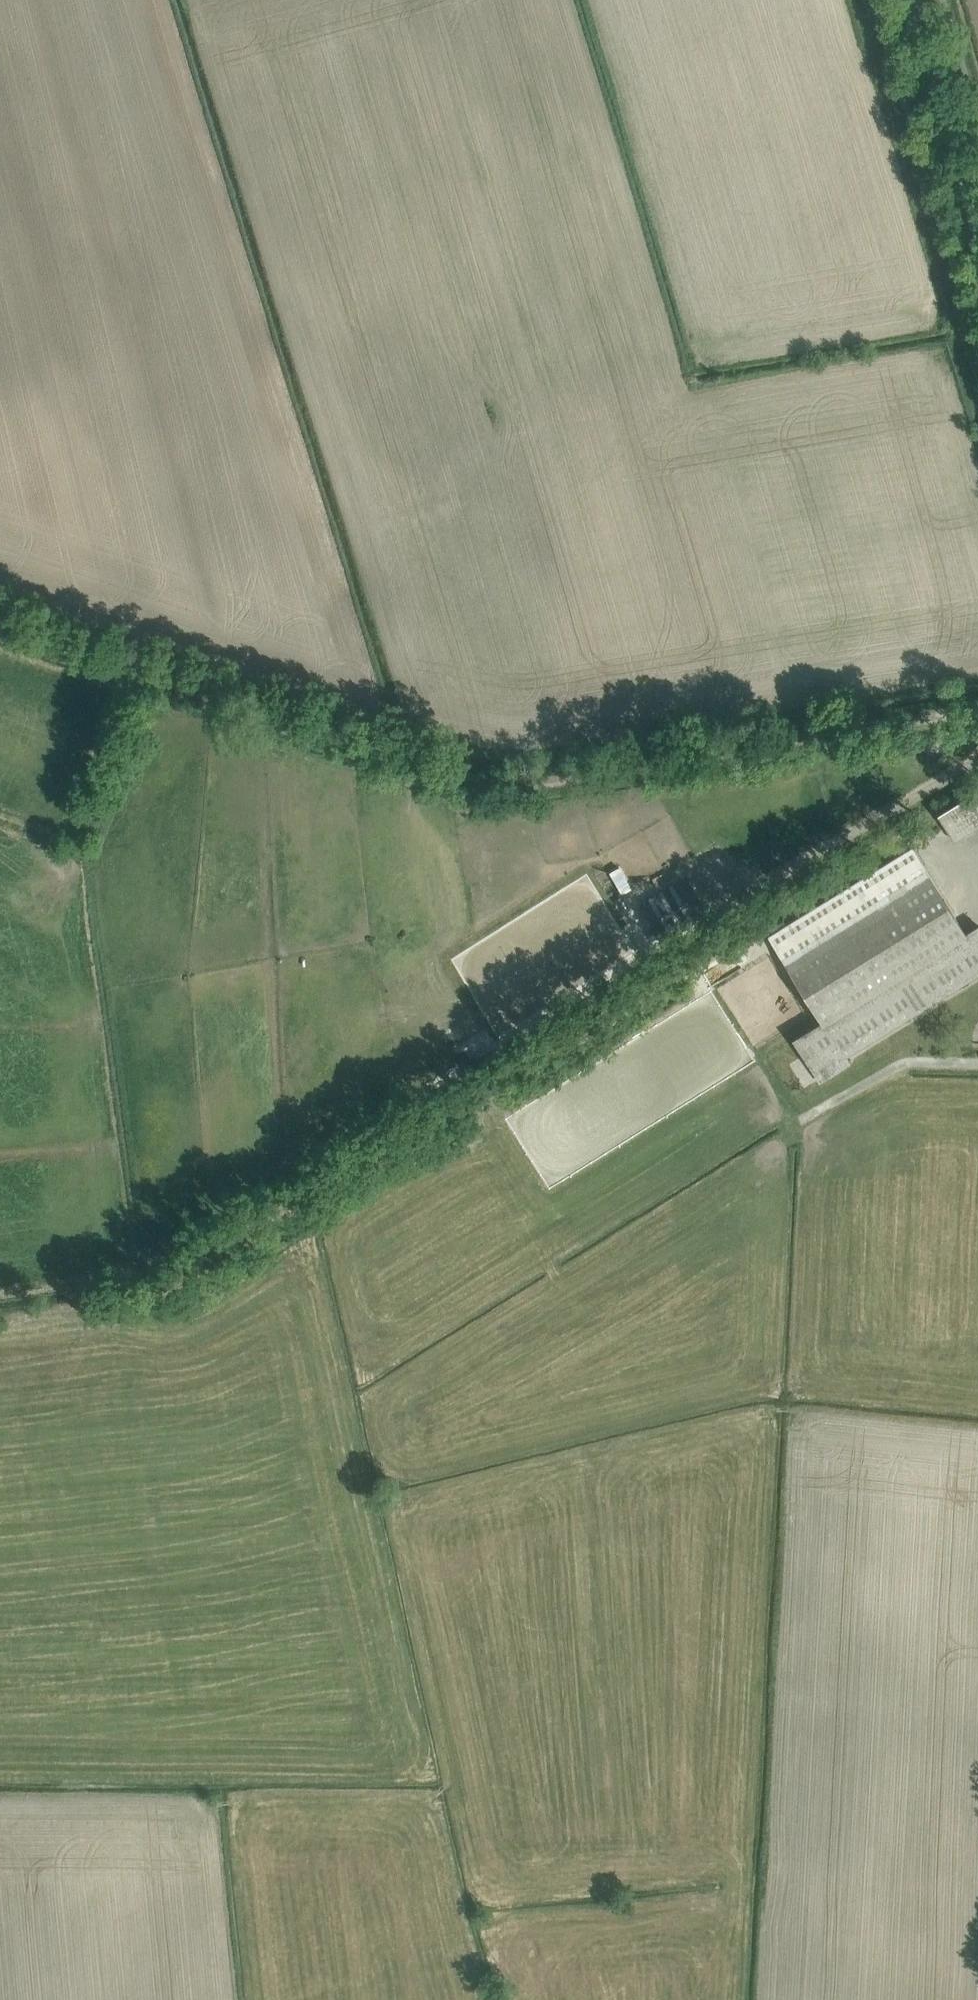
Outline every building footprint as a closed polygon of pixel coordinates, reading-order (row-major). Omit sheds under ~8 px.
[(955,841),(977,827),(977,794),(977,792),(939,815),(955,841)] [(822,1022),(794,1040),(820,1082),(850,1064),(846,1057),(977,975),(977,927),(966,934),(913,848),(769,936),(822,1022)] [(637,915),(670,898),(663,885),(631,902),(637,915)] [(662,928),(671,943),(701,926),(683,896),(658,911),(666,925),(662,928)]
